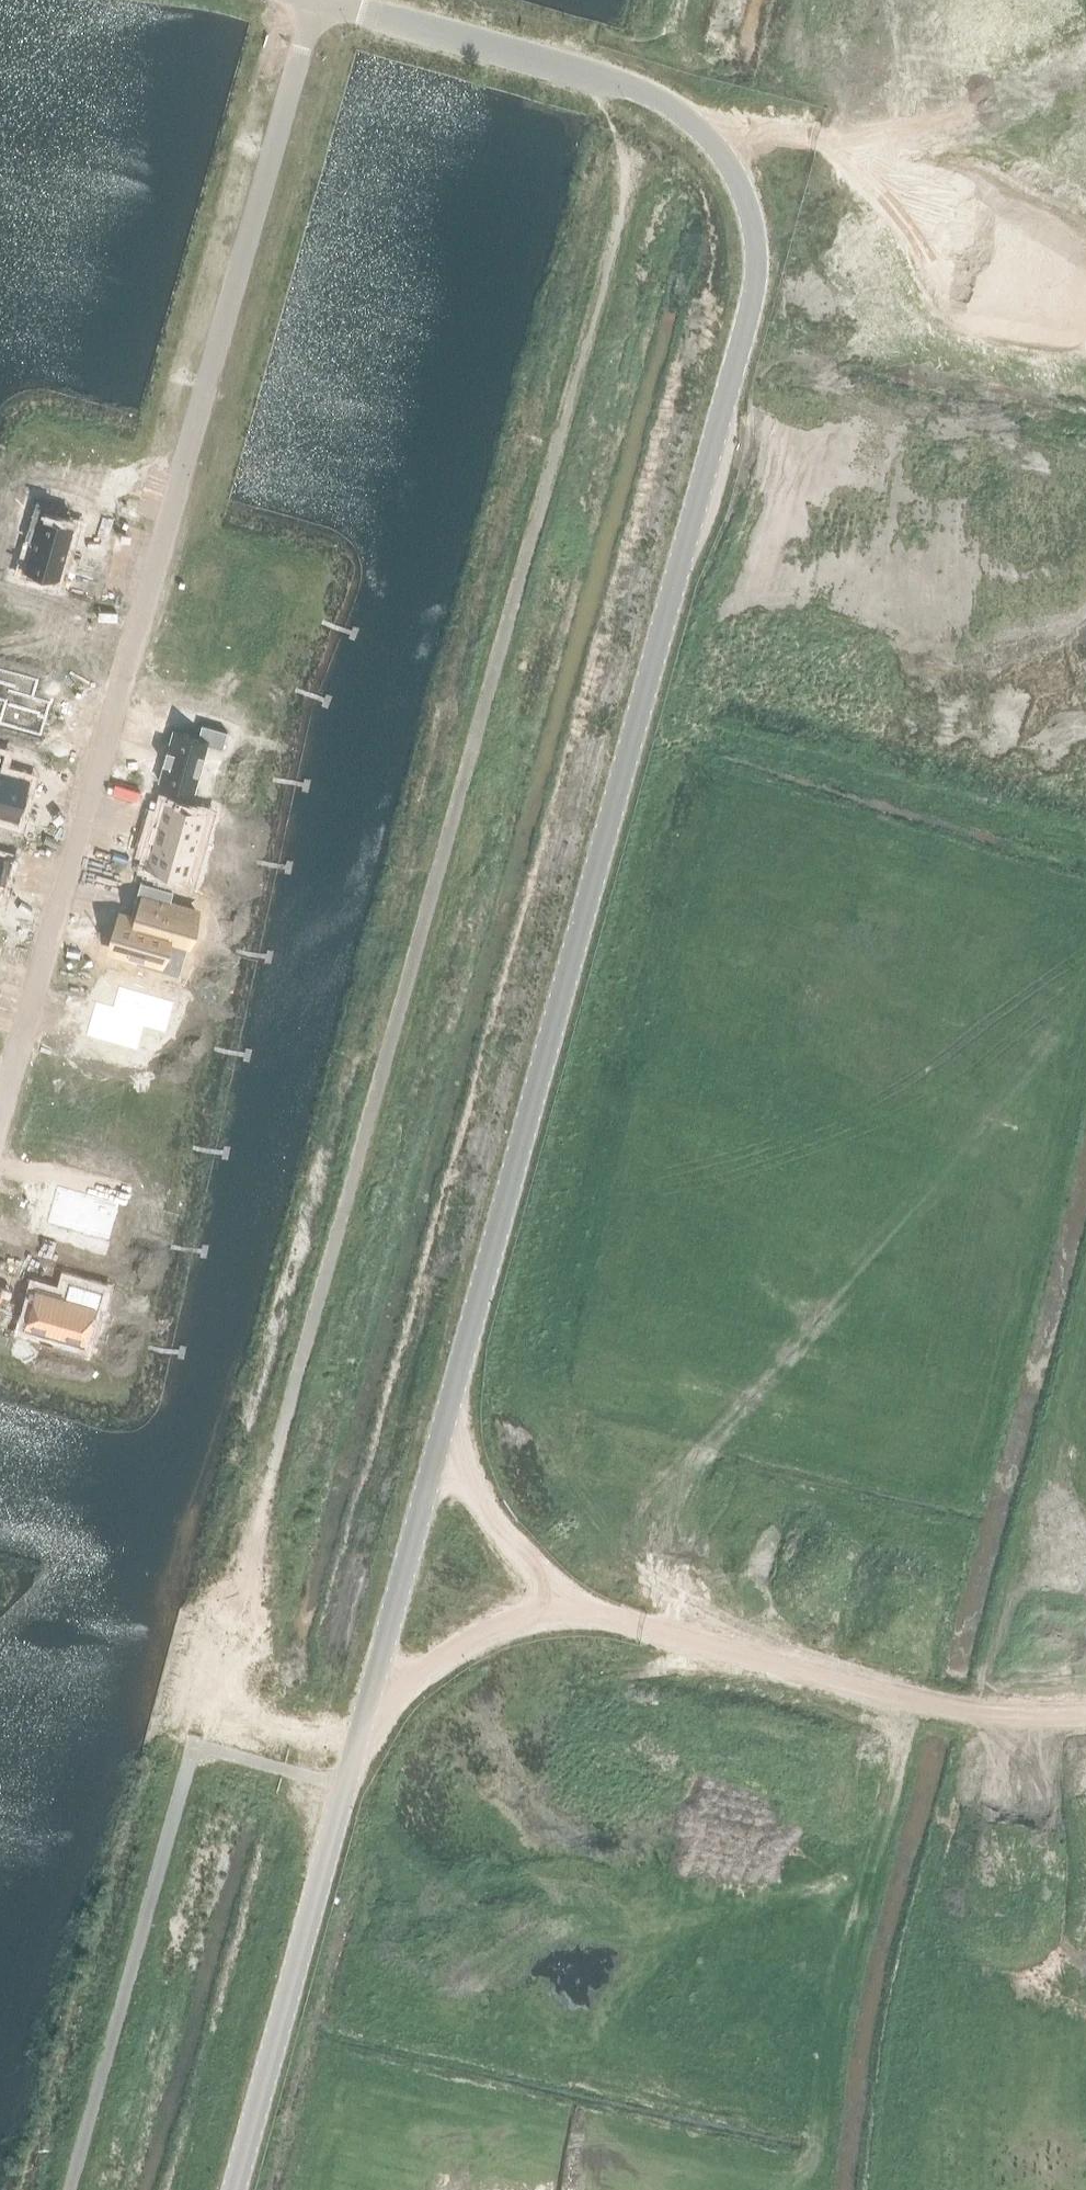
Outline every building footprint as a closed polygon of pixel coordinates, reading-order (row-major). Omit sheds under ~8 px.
[(40,517),(25,570),(57,579),(72,526),(40,517)] [(39,597),(23,654),(58,664),(74,607),(39,597)] [(6,726),(5,729),(22,734),(23,730),(40,735),(50,702),(32,698),(21,694),(25,680),(0,673),(0,724),(6,726)] [(166,764),(161,782),(192,791),(205,744),(222,749),(227,732),(201,725),(198,737),(175,731),(170,750),(166,749),(162,763),(166,764)] [(17,819),(27,781),(0,773),(0,814),(17,819)] [(153,843),(147,866),(187,877),(205,814),(165,803),(158,826),(154,825),(149,842),(153,843)] [(119,916),(110,950),(137,957),(135,963),(137,964),(137,962),(159,968),(177,974),(177,975),(179,976),(188,944),(197,912),(168,904),(172,892),(146,884),(136,920),(119,916)] [(122,974),(118,986),(140,992),(144,980),(122,974)] [(95,1001),(85,1036),(137,1051),(144,1027),(165,1033),(174,1002),(118,986),(112,1006),(95,1001)] [(56,1185),(46,1223),(109,1241),(120,1203),(56,1185)] [(37,1286),(26,1323),(84,1340),(95,1303),(98,1304),(103,1287),(69,1278),(65,1293),(37,1286)] [(113,1295),(108,1311),(139,1320),(144,1304),(113,1295)]
